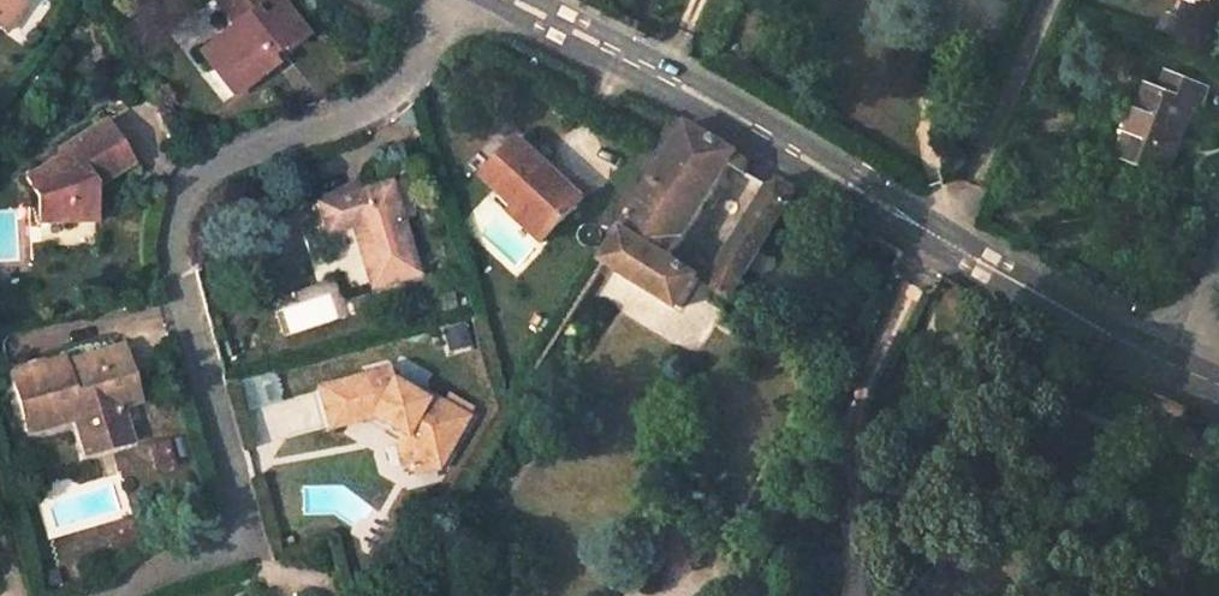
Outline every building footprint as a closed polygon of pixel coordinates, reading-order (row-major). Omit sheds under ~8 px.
[(7,32),(28,0),(0,0),(0,27),(7,32)] [(279,5),(284,1),(283,0),(217,0),(214,2),(230,22),(197,49),(220,77),(229,70),(240,82),(268,60),(265,58),(269,55),(265,50),(275,42),(283,53),(304,36),(279,5)] [(240,82),(229,70),(220,77),(231,91),(240,82)] [(1119,156),(1173,177),(1200,109),(1207,112),(1214,92),(1171,74),(1164,95),(1145,88),(1119,156)] [(671,257),(728,162),(748,173),(747,159),(686,123),(603,259),(678,306),(697,276),(698,274),(671,257)] [(89,187),(124,166),(125,165),(101,125),(52,154),(51,171),(45,176),(41,169),(22,181),(35,202),(34,220),(66,221),(66,206),(89,207),(89,187)] [(582,197),(516,137),(483,175),(517,205),(522,201),(555,229),(582,197)] [(730,297),(795,188),(778,177),(765,184),(719,264),(713,286),(730,297)] [(417,274),(388,184),(317,206),(326,234),(352,227),(372,288),(417,274)] [(555,229),(522,201),(517,205),(512,212),(544,241),(555,229)] [(66,221),(88,221),(89,207),(66,206),(66,221)] [(23,433),(73,420),(79,444),(124,431),(117,407),(135,402),(120,351),(63,367),(61,361),(7,376),(23,433)] [(390,369),(323,387),(333,425),(380,412),(393,420),(391,423),(410,434),(402,448),(406,468),(412,471),(421,477),(438,473),(462,435),(444,424),(451,412),(431,401),(428,405),(395,384),(390,369)] [(444,424),(462,435),(469,423),(451,412),(444,424)] [(83,456),(127,444),(124,431),(79,444),(83,456)]
